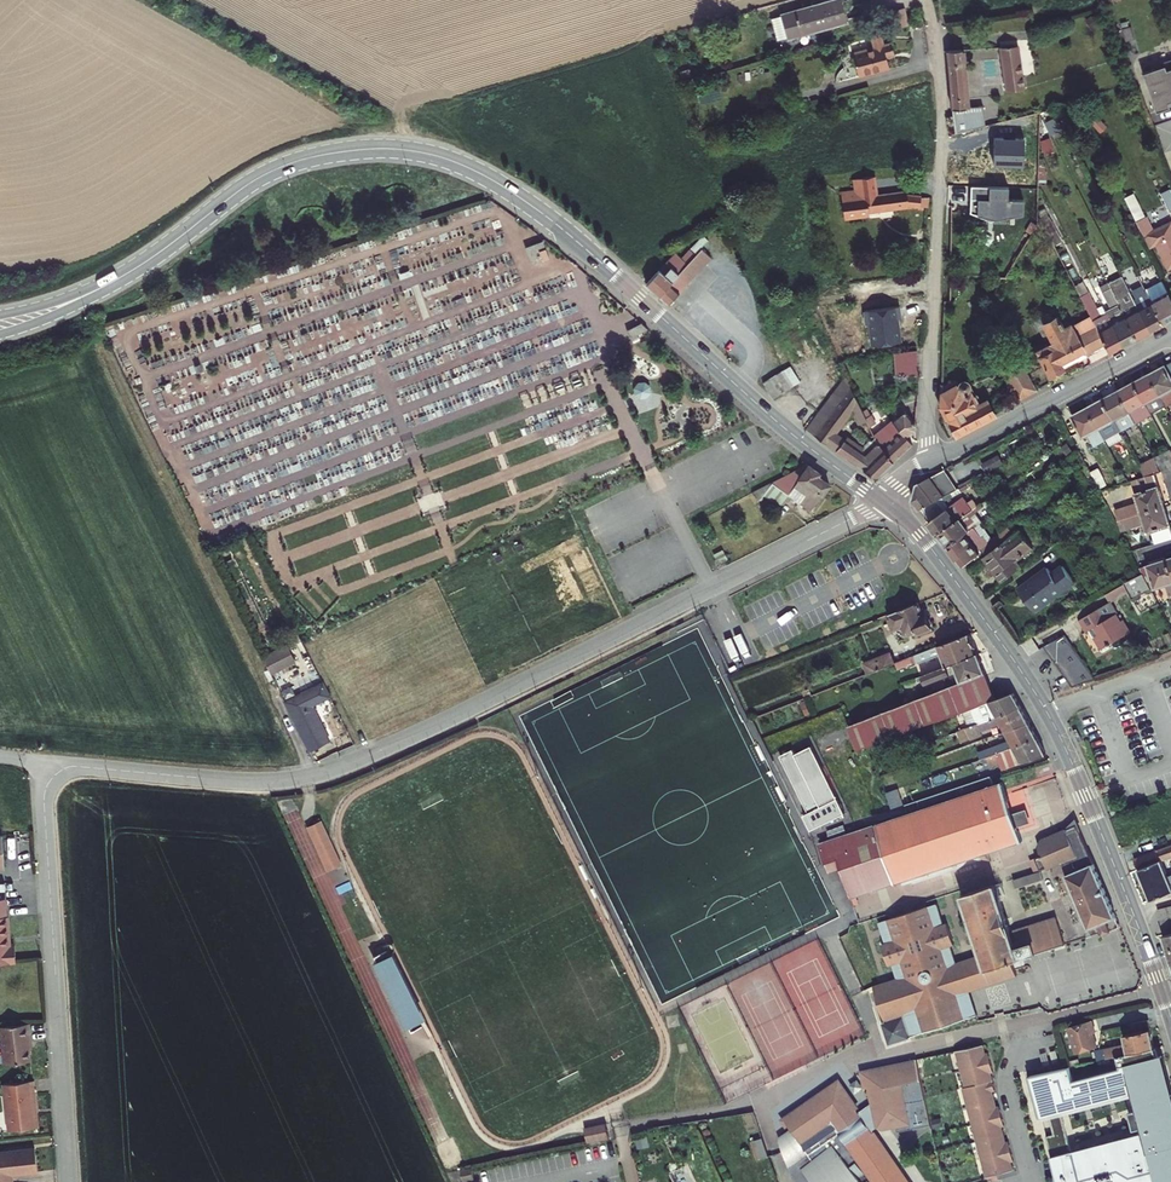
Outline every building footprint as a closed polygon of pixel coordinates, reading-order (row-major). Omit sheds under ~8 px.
[(839,4),(791,16),(799,42),(845,30),(839,4)] [(897,10),(899,26),(907,25),(905,8),(897,10)] [(874,37),(864,40),(866,50),(847,55),(855,78),(894,67),(887,44),(878,46),(874,37)] [(958,53),(941,53),(950,125),(1020,107),(1013,47),(994,49),(999,95),(966,103),(958,53)] [(1159,55),(1160,59),(1139,66),(1154,105),(1167,100),(1165,95),(1170,93),(1170,51),(1159,55)] [(854,193),(843,195),(845,217),(926,204),(927,193),(907,195),(903,190),(879,195),(877,177),(852,179),(854,193)] [(1170,204),(1170,189),(1169,183),(1159,187),(1168,206),(1170,204)] [(1141,212),(1129,188),(1119,193),(1131,217),(1141,212)] [(1142,211),(1141,212),(1131,217),(1144,243),(1152,239),(1163,262),(1170,258),(1170,233),(1164,219),(1150,226),(1142,211)] [(525,246),(529,263),(548,259),(544,242),(525,246)] [(690,250),(681,259),(687,265),(696,256),(690,250)] [(675,254),(646,284),(669,303),(674,298),(712,261),(702,251),(696,256),(687,265),(681,259),(675,254)] [(1087,295),(1078,298),(1101,347),(1169,312),(1147,267),(1122,277),(1133,299),(1124,304),(1113,282),(1098,289),(1109,311),(1097,317),(1087,295)] [(1048,336),(1032,344),(1045,370),(1052,367),(1051,364),(1070,353),(1073,357),(1092,348),(1081,326),(1074,330),(1069,321),(1061,324),(1055,313),(1051,315),(1049,311),(1039,315),(1048,336)] [(919,347),(902,350),(901,373),(919,376),(919,347)] [(1023,359),(1005,367),(1017,390),(1035,382),(1023,359)] [(781,363),(763,369),(769,384),(786,377),(781,363)] [(1066,416),(1077,437),(1080,436),(1086,447),(1170,404),(1170,367),(1170,363),(1066,416)] [(864,411),(854,373),(810,418),(869,468),(915,436),(910,426),(919,419),(908,408),(896,420),(899,425),(879,446),(870,433),(860,442),(843,424),(841,426),(833,420),(852,401),(855,413),(864,411)] [(950,381),(943,382),(942,410),(954,432),(995,408),(989,396),(980,400),(977,394),(983,391),(980,384),(975,383),(971,376),(963,378),(961,375),(953,377),(950,381)] [(645,381),(638,382),(634,387),(635,394),(641,398),(647,397),(651,392),(650,385),(645,381)] [(1105,519),(1113,536),(1135,528),(1138,538),(1141,537),(1146,548),(1166,541),(1145,481),(1157,477),(1170,471),(1170,451),(1165,454),(1149,461),(1148,459),(1132,466),(1140,482),(1120,489),(1125,501),(1117,504),(1123,521),(1114,524),(1110,517),(1105,519)] [(998,456),(982,464),(986,472),(1002,464),(998,456)] [(822,487),(799,467),(770,504),(779,510),(791,496),(806,505),(822,487)] [(934,535),(959,568),(976,554),(962,535),(964,533),(955,520),(960,515),(954,508),(951,511),(948,507),(947,508),(941,499),(949,493),(944,485),(933,490),(929,483),(941,476),(938,469),(911,484),(905,500),(914,514),(932,537),(934,535)] [(1093,475),(1085,478),(1094,495),(1101,492),(1093,475)] [(1117,479),(1109,483),(1112,488),(1120,485),(1117,479)] [(980,559),(997,584),(1016,570),(1011,563),(1027,551),(1016,534),(980,559)] [(521,543),(515,546),(518,552),(524,549),(521,543)] [(503,560),(500,554),(494,557),(496,563),(503,560)] [(1116,590),(1126,607),(1145,596),(1160,592),(1161,596),(1170,593),(1170,558),(1131,570),(1136,580),(1116,590)] [(1055,562),(1014,590),(1030,612),(1070,585),(1055,562)] [(909,610),(907,603),(881,615),(882,617),(880,618),(884,627),(886,626),(887,629),(893,626),(895,631),(900,630),(902,633),(909,630),(911,633),(924,627),(922,623),(925,621),(920,612),(918,613),(916,607),(909,610)] [(1104,624),(1097,611),(1075,623),(1082,636),(1084,634),(1089,642),(1091,640),(1098,652),(1127,636),(1120,624),(1117,626),(1112,619),(1104,624)] [(988,747),(1001,770),(1041,756),(1005,692),(993,697),(964,632),(932,646),(940,667),(934,670),(937,678),(953,672),(957,682),(921,698),(931,721),(982,702),(991,719),(975,724),(972,721),(967,723),(970,731),(976,729),(978,734),(996,727),(1004,741),(988,747)] [(1075,686),(1096,678),(1065,635),(1047,646),(1075,686)] [(286,644),(262,657),(272,675),(296,662),(286,644)] [(750,649),(734,656),(737,663),(753,656),(750,649)] [(888,665),(883,654),(858,665),(863,676),(888,665)] [(284,701),(309,752),(331,740),(314,705),(330,697),(323,682),(284,701)] [(811,827),(845,809),(811,739),(778,753),(811,827)] [(878,824),(820,843),(827,868),(840,863),(851,898),(897,882),(988,852),(1022,840),(1017,827),(1022,825),(1020,819),(1017,812),(1013,814),(1003,782),(994,785),(990,776),(918,800),(921,809),(878,824)] [(890,809),(902,806),(898,790),(886,793),(890,809)] [(1026,809),(1017,812),(1020,819),(1022,825),(1031,822),(1026,809)] [(1041,839),(1038,846),(1070,833),(1079,829),(1078,827),(1075,819),(1066,829),(1041,839)] [(1067,875),(1094,864),(1079,829),(1070,833),(1038,846),(1042,855),(1035,858),(1040,871),(1047,868),(1061,862),(1067,875)] [(1144,900),(1166,892),(1167,896),(1170,895),(1170,871),(1162,874),(1156,858),(1170,854),(1170,844),(1128,858),(1144,900)] [(1094,864),(1067,875),(1089,928),(1092,935),(1102,932),(1103,934),(1120,927),(1116,917),(1094,864)] [(1015,889),(1042,880),(1039,871),(1012,880),(1015,889)] [(891,986),(872,993),(898,1047),(977,1020),(969,996),(1016,980),(1011,966),(1058,950),(1053,930),(1010,944),(1013,952),(1010,954),(987,890),(956,901),(976,960),(950,969),(944,952),(947,950),(941,930),(938,930),(931,912),(874,931),(880,951),(876,953),(883,974),(887,973),(891,986)] [(1170,915),(1170,906),(1158,910),(1160,918),(1170,915)] [(1162,926),(1170,924),(1170,915),(1160,918),(1162,926)] [(1164,935),(1170,933),(1170,924),(1162,926),(1164,935)] [(1167,950),(1170,949),(1170,934),(1163,936),(1167,950)] [(872,993),(847,940),(835,947),(860,1001),(872,993)] [(384,950),(368,957),(376,978),(376,985),(379,995),(385,1004),(393,1012),(403,1032),(419,1023),(384,950)] [(1118,1056),(1154,1048),(1148,1020),(1131,1024),(1133,1033),(1124,1035),(1125,1044),(1095,1051),(1097,1060),(1118,1056)] [(0,1023),(0,1061),(17,1059),(14,1039),(16,1039),(14,1021),(0,1023)] [(1091,1021),(1068,1028),(1076,1054),(1096,1048),(1092,1033),(1095,1033),(1091,1021)] [(1118,1056),(1121,1068),(1073,1080),(1070,1067),(1030,1076),(1041,1116),(1049,1114),(1055,1134),(1046,1136),(1058,1181),(1170,1181),(1162,1149),(1170,1147),(1170,1148),(1170,1110),(1157,1057),(1154,1048),(1118,1056)] [(980,1049),(954,1056),(964,1092),(961,1092),(985,1181),(1010,1173),(1008,1165),(1010,1164),(1005,1146),(1003,1146),(999,1130),(1001,1129),(996,1110),(993,1111),(989,1095),(992,1094),(988,1076),(991,1075),(987,1057),(983,1058),(980,1049)] [(916,1059),(861,1071),(864,1088),(868,1087),(872,1103),(859,1113),(851,1101),(852,1100),(849,1095),(847,1096),(842,1089),(843,1088),(841,1085),(840,1086),(838,1083),(835,1085),(834,1084),(831,1086),(832,1087),(820,1096),(819,1094),(814,1098),(815,1099),(807,1105),(806,1103),(802,1107),(803,1108),(790,1117),(789,1115),(786,1117),(787,1119),(785,1120),(787,1123),(786,1124),(788,1127),(789,1126),(793,1131),(779,1141),(789,1168),(814,1150),(819,1157),(806,1167),(814,1177),(812,1179),(814,1181),(908,1181),(905,1178),(903,1179),(894,1166),(896,1165),(892,1160),(891,1161),(882,1148),(884,1147),(880,1143),(879,1144),(873,1135),(874,1134),(871,1129),(875,1126),(877,1128),(879,1129),(881,1130),(883,1130),(896,1128),(904,1126),(904,1122),(909,1121),(911,1129),(931,1125),(916,1059)] [(0,1082),(0,1130),(21,1127),(19,1109),(22,1108),(19,1079),(0,1082)] [(858,1080),(850,1085),(855,1093),(863,1088),(858,1080)] [(904,1126),(896,1128),(897,1132),(911,1129),(909,1121),(904,1122),(904,1126)] [(586,1133),(588,1142),(609,1137),(607,1128),(586,1133)] [(763,1138),(752,1141),(758,1160),(769,1156),(763,1138)] [(23,1172),(20,1147),(0,1150),(0,1175),(23,1172)] [(789,1168),(794,1181),(814,1181),(812,1179),(814,1177),(806,1167),(819,1157),(814,1150),(789,1168)] [(472,1168),(461,1170),(463,1181),(474,1179),(472,1168)]
